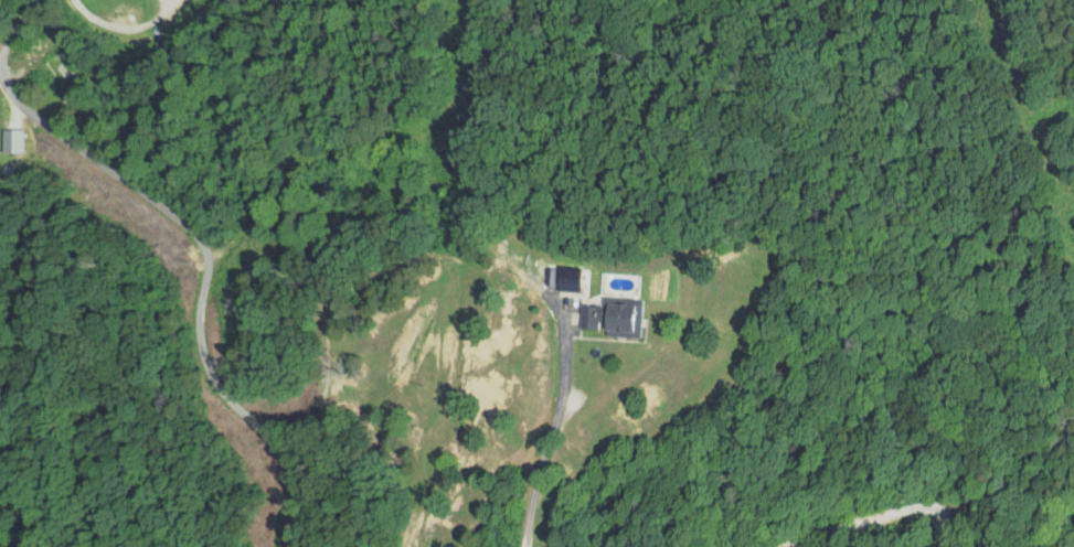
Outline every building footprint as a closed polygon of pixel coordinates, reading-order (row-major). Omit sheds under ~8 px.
[(651,337),(652,303),(614,303),(614,337),(651,337)] [(600,306),(588,306),(588,328),(600,328),(600,306)]
